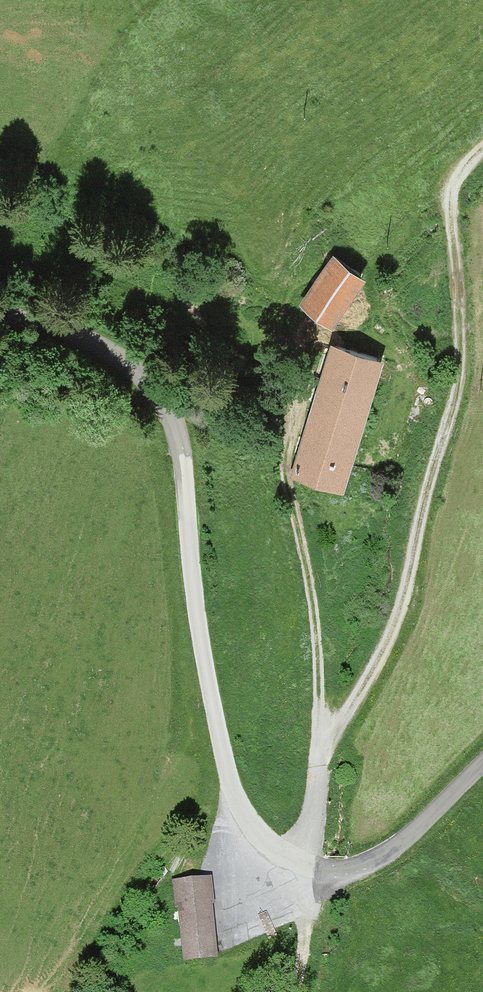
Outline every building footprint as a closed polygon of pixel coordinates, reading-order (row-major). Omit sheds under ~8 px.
[(333,258),(297,311),(329,332),(365,280),(333,258)] [(383,364),(334,350),(294,480),(344,495),(383,364)] [(218,881),(176,883),(180,961),(222,959),(218,881)]
